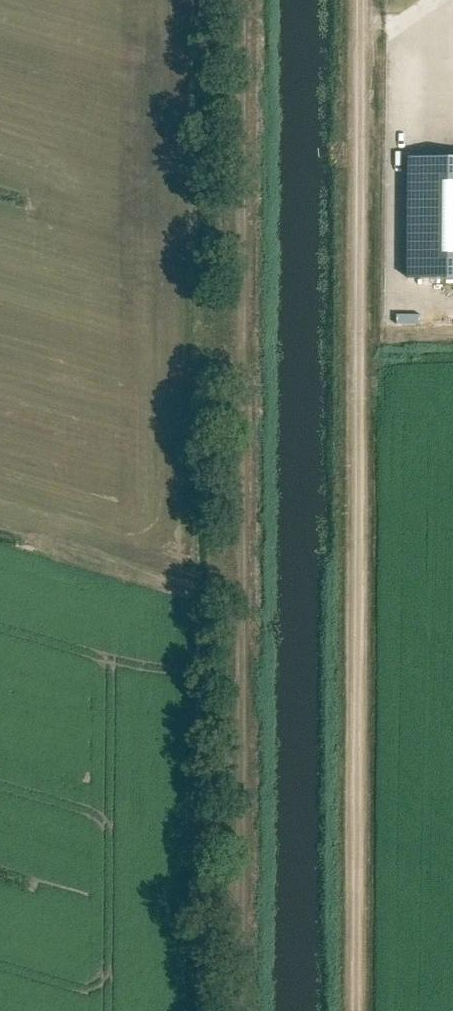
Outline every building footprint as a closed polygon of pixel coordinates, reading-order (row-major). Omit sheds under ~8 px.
[(409,158),(408,279),(452,279),(452,158),(409,158)]
